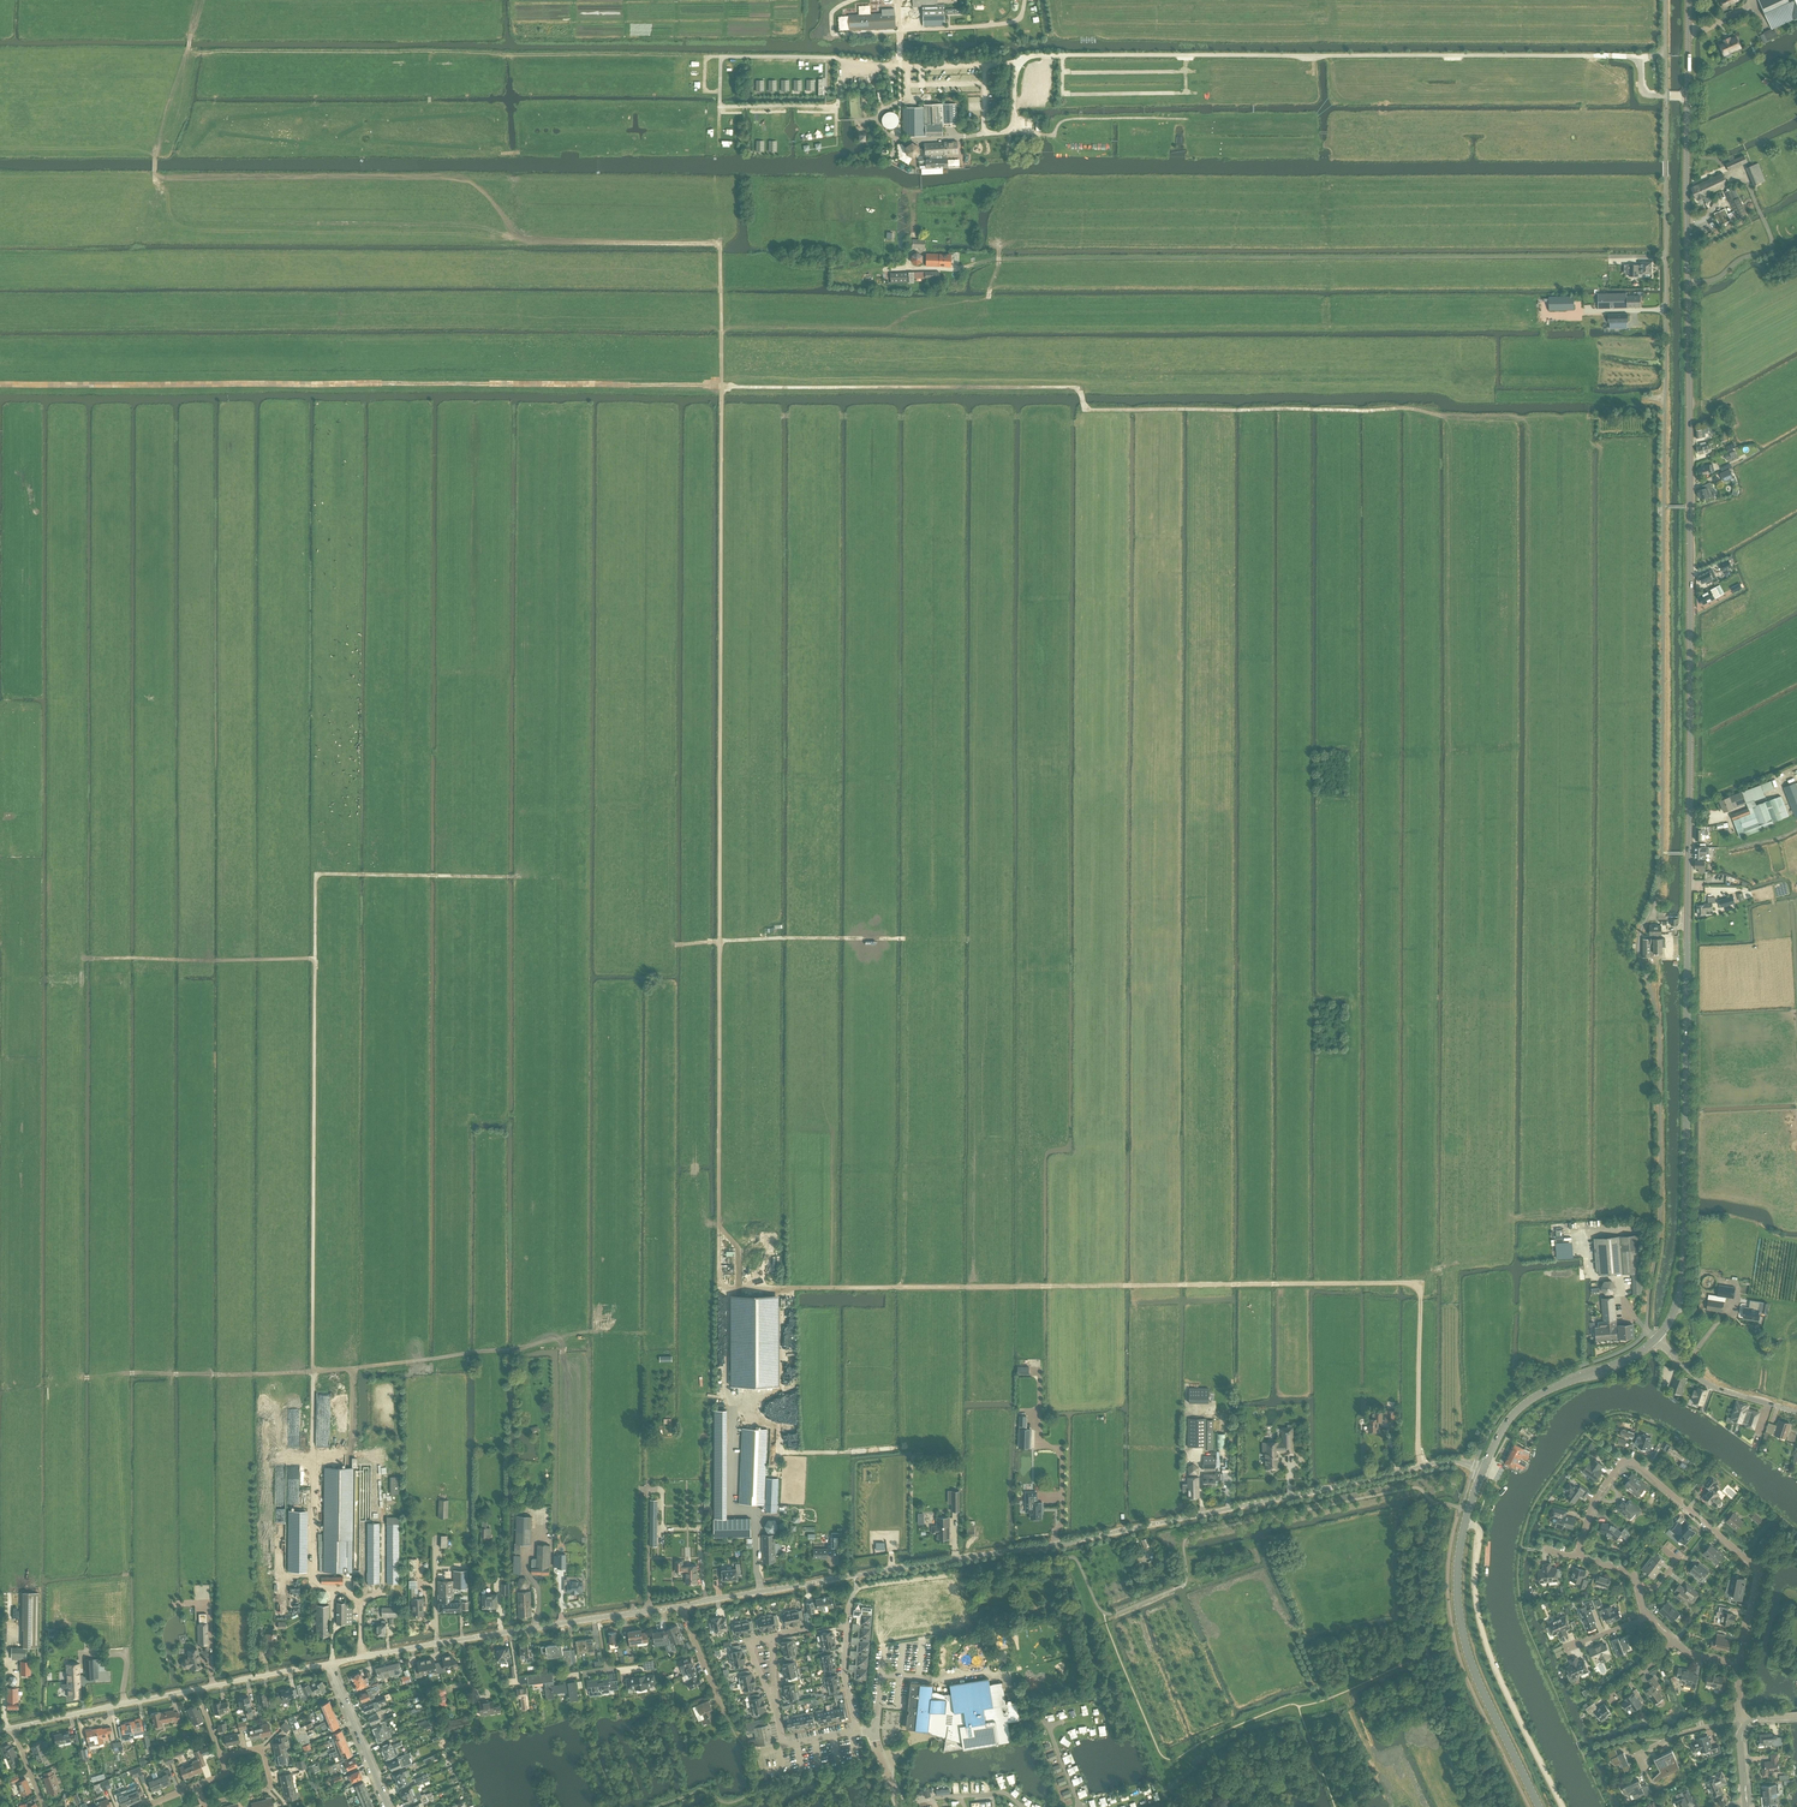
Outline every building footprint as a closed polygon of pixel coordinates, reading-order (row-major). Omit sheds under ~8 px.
[(914,7),(923,7),(923,26),(944,26),(943,3),(957,3),(957,0),(914,0),(914,7)] [(1772,29),(1794,19),(1795,19),(1796,18),(1796,0),(1759,0),(1772,29)] [(850,29),(850,30),(895,28),(895,13),(866,14),(855,15),(849,15),(850,29)] [(1775,30),(1772,31),(1771,29),(1764,33),(1767,41),(1778,36),(1775,30)] [(1724,55),(1741,47),(1736,36),(1725,41),(1725,43),(1720,45),(1724,55)] [(943,136),(943,124),(957,123),(956,104),(925,104),(926,108),(903,108),(903,136),(943,136)] [(898,121),(898,119),(898,118),(898,116),(897,115),(896,114),(895,113),(894,112),(892,112),(890,112),(889,112),(887,112),(886,113),(885,114),(884,116),(884,117),(883,119),(884,120),(884,122),(885,123),(886,124),(887,125),(888,126),(890,126),(892,127),(893,126),(894,126),(896,125),(897,124),(898,122),(898,121)] [(957,141),(944,142),(945,154),(946,154),(958,153),(957,141)] [(912,143),(906,147),(907,154),(913,157),(919,153),(920,169),(921,169),(922,175),(943,174),(943,172),(943,168),(948,167),(948,162),(947,158),(946,154),(945,154),(944,142),(924,143),(925,151),(921,151),(919,151),(919,146),(912,143)] [(1735,159),(1733,156),(1732,154),(1728,157),(1730,162),(1725,164),(1729,170),(1747,161),(1744,155),(1735,159)] [(1754,186),(1765,181),(1758,163),(1746,168),(1754,186)] [(1705,195),(1728,185),(1723,173),(1692,187),(1693,191),(1701,188),(1705,195)] [(1706,198),(1705,195),(1701,188),(1693,191),(1697,199),(1698,200),(1703,197),(1706,203),(1711,201),(1709,197),(1706,198)] [(1739,198),(1736,199),(1731,189),(1725,192),(1733,208),(1734,211),(1727,214),(1725,208),(1714,213),(1720,225),(1747,213),(1744,208),(1739,198)] [(909,248),(913,248),(925,248),(925,240),(913,239),(913,241),(909,241),(909,248)] [(923,255),(918,252),(912,254),(911,261),(917,265),(923,262),(923,255)] [(951,267),(951,254),(926,254),(926,266),(951,267)] [(1634,265),(1629,265),(1630,273),(1630,277),(1638,277),(1638,274),(1652,274),(1652,262),(1641,262),(1641,265),(1634,265)] [(914,283),(914,279),(925,278),(939,278),(939,271),(925,271),(909,272),(909,283),(914,283)] [(891,283),(908,283),(907,272),(890,273),(891,283)] [(1599,308),(1598,308),(1611,308),(1613,308),(1615,308),(1616,308),(1616,301),(1626,301),(1626,296),(1626,294),(1627,294),(1627,293),(1605,294),(1601,294),(1601,300),(1602,301),(1599,301),(1599,306),(1599,308)] [(1574,296),(1549,297),(1549,310),(1574,310),(1574,296)] [(1627,296),(1626,296),(1626,301),(1627,308),(1629,308),(1634,308),(1640,307),(1640,296),(1634,296),(1627,296)] [(1610,314),(1608,314),(1608,315),(1609,315),(1609,322),(1608,322),(1608,323),(1610,323),(1610,329),(1627,328),(1627,322),(1628,322),(1627,314),(1623,314),(1610,314)] [(1706,437),(1705,433),(1708,433),(1708,431),(1716,431),(1715,425),(1706,426),(1706,428),(1705,428),(1705,429),(1702,430),(1696,431),(1696,438),(1702,437),(1706,437)] [(1711,449),(1714,449),(1713,444),(1697,448),(1699,455),(1712,452),(1711,449)] [(1712,473),(1714,472),(1713,465),(1697,468),(1699,476),(1712,473)] [(1724,482),(1733,478),(1729,469),(1720,474),(1724,482)] [(1701,490),(1697,491),(1700,500),(1710,497),(1710,498),(1714,497),(1710,482),(1700,487),(1701,490)] [(1729,560),(1720,565),(1723,571),(1732,567),(1729,560)] [(1709,571),(1698,576),(1701,584),(1706,582),(1707,584),(1713,581),(1712,579),(1713,578),(1711,574),(1714,573),(1714,572),(1712,569),(1710,571),(1709,571)] [(1740,583),(1732,588),(1734,593),(1742,588),(1740,583)] [(1715,587),(1699,596),(1703,604),(1724,594),(1720,585),(1715,587)] [(1765,796),(1763,792),(1774,788),(1771,781),(1720,800),(1724,811),(1765,796)] [(1796,817),(1796,785),(1796,782),(1783,787),(1795,818),(1796,817)] [(1789,816),(1781,795),(1731,815),(1739,837),(1774,824),(1773,822),(1789,816)] [(1705,831),(1705,826),(1698,826),(1697,830),(1696,829),(1696,840),(1702,840),(1702,835),(1705,835),(1705,831)] [(1706,847),(1696,846),(1695,859),(1706,859),(1706,854),(1708,854),(1708,849),(1706,849),(1706,847)] [(1704,872),(1704,860),(1695,860),(1695,867),(1699,867),(1699,871),(1704,872)] [(1720,905),(1734,901),(1733,896),(1719,900),(1720,905)] [(1705,904),(1697,905),(1698,914),(1706,914),(1705,911),(1712,910),(1712,903),(1713,903),(1715,903),(1715,897),(1708,897),(1709,902),(1709,903),(1705,903),(1705,904)] [(1661,934),(1661,926),(1650,926),(1650,934),(1653,934),(1653,936),(1658,936),(1658,934),(1661,934)] [(1662,938),(1653,938),(1653,953),(1662,953),(1662,947),(1665,947),(1665,938),(1662,938)] [(1649,939),(1642,939),(1642,958),(1651,958),(1651,941),(1649,941),(1649,939)] [(1635,1293),(1643,1293),(1638,1235),(1596,1238),(1599,1274),(1622,1272),(1622,1274),(1634,1273),(1635,1293)] [(1613,1293),(1616,1287),(1612,1281),(1605,1281),(1602,1288),(1606,1294),(1613,1293)] [(1719,1285),(1717,1296),(1734,1298),(1735,1288),(1719,1285)] [(773,1295),(737,1295),(737,1361),(731,1361),(731,1386),(773,1386),(773,1295)] [(1604,1322),(1598,1322),(1599,1327),(1610,1326),(1611,1339),(1618,1339),(1616,1319),(1614,1297),(1602,1298),(1604,1321),(1604,1322)] [(1722,1312),(1724,1302),(1708,1299),(1706,1310),(1722,1312)] [(1767,1303),(1750,1300),(1749,1305),(1751,1305),(1751,1308),(1745,1307),(1745,1308),(1744,1307),(1743,1313),(1744,1313),(1743,1318),(1758,1320),(1759,1314),(1758,1314),(1759,1311),(1764,1312),(1764,1313),(1765,1313),(1765,1312),(1766,1312),(1767,1307),(1767,1303)] [(1620,1339),(1634,1338),(1633,1324),(1618,1325),(1620,1339)] [(1599,1327),(1596,1327),(1597,1340),(1611,1339),(1610,1326),(1599,1327)] [(1029,1375),(1029,1367),(1018,1366),(1017,1374),(1029,1375)] [(1681,1395),(1687,1379),(1677,1375),(1671,1391),(1681,1395)] [(1694,1401),(1702,1404),(1707,1390),(1699,1387),(1697,1391),(1694,1391),(1693,1396),(1695,1397),(1694,1401)] [(1209,1403),(1209,1388),(1189,1388),(1189,1403),(1209,1403)] [(1732,1418),(1731,1419),(1732,1419),(1737,1420),(1741,1422),(1743,1422),(1747,1423),(1747,1426),(1754,1428),(1759,1412),(1752,1410),(1751,1411),(1747,1410),(1748,1405),(1737,1401),(1732,1418)] [(1378,1422),(1382,1422),(1382,1413),(1376,1413),(1376,1414),(1373,1414),(1373,1419),(1367,1419),(1367,1425),(1369,1425),(1369,1432),(1378,1432),(1378,1422)] [(1031,1430),(1025,1429),(1025,1426),(1027,1426),(1027,1416),(1019,1416),(1019,1429),(1018,1447),(1030,1448),(1031,1430)] [(1188,1447),(1206,1447),(1206,1418),(1188,1418),(1188,1447)] [(1773,1435),(1786,1439),(1791,1424),(1779,1420),(1777,1425),(1776,1425),(1775,1427),(1768,1425),(1766,1432),(1763,1439),(1766,1440),(1769,1433),(1773,1434),(1773,1435)] [(1267,1450),(1265,1450),(1266,1468),(1278,1467),(1277,1452),(1285,1452),(1285,1454),(1293,1454),(1292,1428),(1292,1424),(1287,1424),(1287,1428),(1282,1428),(1282,1444),(1277,1444),(1277,1442),(1267,1442),(1267,1450)] [(740,1503),(764,1504),(767,1429),(742,1428),(741,1456),(740,1501),(740,1503)] [(1623,1428),(1621,1436),(1623,1437),(1624,1435),(1632,1438),(1634,1432),(1623,1428)] [(1642,1436),(1638,1434),(1635,1443),(1638,1445),(1638,1447),(1647,1450),(1647,1448),(1649,1449),(1651,1444),(1649,1443),(1651,1437),(1642,1434),(1642,1436)] [(1514,1443),(1511,1448),(1529,1457),(1530,1452),(1529,1451),(1525,1448),(1514,1443)] [(1667,1444),(1663,1449),(1673,1456),(1682,1461),(1679,1466),(1683,1468),(1685,1464),(1688,1466),(1692,1460),(1685,1456),(1685,1455),(1677,1450),(1667,1444)] [(1511,1448),(1509,1452),(1523,1460),(1524,1458),(1527,1460),(1528,1459),(1529,1457),(1511,1448)] [(1509,1452),(1506,1457),(1525,1466),(1526,1463),(1522,1461),(1523,1460),(1509,1452)] [(1215,1470),(1215,1464),(1215,1456),(1203,1456),(1203,1470),(1215,1470)] [(1506,1457),(1504,1462),(1515,1467),(1516,1465),(1518,1467),(1522,1469),(1525,1468),(1526,1467),(1525,1466),(1506,1457)] [(1599,1470),(1602,1466),(1593,1459),(1590,1462),(1584,1470),(1587,1472),(1586,1473),(1596,1480),(1596,1479),(1598,1479),(1599,1477),(1599,1476),(1602,1472),(1599,1470)] [(1197,1474),(1199,1467),(1193,1463),(1187,1468),(1189,1474),(1197,1474)] [(324,1502),(323,1571),(363,1572),(363,1521),(366,1521),(366,1502),(366,1468),(356,1468),(325,1468),(324,1502)] [(1215,1474),(1203,1474),(1203,1485),(1215,1485),(1215,1480),(1221,1480),(1221,1472),(1215,1472),(1215,1474)] [(1647,1492),(1649,1489),(1632,1474),(1628,1479),(1629,1481),(1625,1486),(1633,1493),(1634,1492),(1639,1495),(1644,1489),(1647,1492)] [(1718,1483),(1714,1480),(1710,1476),(1705,1483),(1711,1488),(1703,1498),(1706,1501),(1707,1501),(1708,1501),(1709,1500),(1716,1507),(1717,1505),(1718,1506),(1719,1506),(1720,1506),(1721,1505),(1721,1504),(1721,1503),(1721,1502),(1720,1502),(1722,1500),(1717,1496),(1719,1494),(1716,1492),(1718,1490),(1719,1489),(1719,1487),(1718,1486),(1717,1485),(1718,1483)] [(1187,1484),(1183,1484),(1183,1490),(1188,1490),(1188,1498),(1199,1497),(1198,1477),(1187,1477),(1187,1484)] [(777,1512),(778,1479),(766,1478),(765,1512),(777,1512)] [(1695,1481),(1690,1488),(1693,1490),(1698,1484),(1695,1481)] [(1573,1485),(1573,1486),(1570,1484),(1566,1489),(1570,1492),(1567,1497),(1574,1503),(1581,1495),(1584,1497),(1588,1492),(1580,1485),(1578,1488),(1573,1485)] [(1037,1503),(1035,1501),(1035,1492),(1025,1492),(1026,1512),(1030,1512),(1031,1518),(1034,1518),(1034,1519),(1035,1520),(1036,1520),(1037,1520),(1037,1519),(1038,1518),(1041,1518),(1041,1508),(1042,1508),(1043,1507),(1043,1503),(1037,1503)] [(447,1518),(448,1500),(438,1499),(438,1517),(447,1518)] [(1637,1516),(1641,1511),(1629,1500),(1626,1504),(1622,1501),(1616,1508),(1624,1515),(1625,1514),(1631,1519),(1635,1515),(1637,1516)] [(1566,1516),(1567,1511),(1553,1508),(1551,1517),(1558,1519),(1556,1527),(1557,1528),(1561,1529),(1562,1528),(1563,1526),(1573,1529),(1576,1519),(1566,1516)] [(1758,1524),(1762,1519),(1755,1513),(1751,1518),(1758,1524)] [(1736,1530),(1743,1522),(1733,1514),(1726,1521),(1736,1530)] [(520,1553),(521,1544),(531,1544),(532,1527),(528,1527),(528,1516),(517,1516),(516,1543),(515,1543),(514,1552),(520,1553)] [(1675,1526),(1671,1530),(1675,1533),(1675,1534),(1674,1535),(1680,1540),(1684,1543),(1686,1541),(1687,1542),(1695,1533),(1692,1531),(1693,1530),(1690,1528),(1691,1527),(1689,1525),(1690,1525),(1686,1522),(1684,1519),(1683,1520),(1680,1517),(1681,1516),(1680,1516),(1673,1524),(1674,1525),(1675,1526)] [(937,1533),(937,1539),(950,1539),(949,1517),(937,1517),(937,1526),(932,1526),(932,1533),(937,1533)] [(714,1519),(714,1537),(751,1536),(750,1518),(727,1519),(724,1519),(716,1519),(714,1519)] [(775,1532),(778,1526),(775,1520),(768,1520),(765,1526),(768,1532),(775,1532)] [(367,1583),(379,1583),(379,1523),(367,1523),(367,1583)] [(387,1583),(399,1583),(399,1523),(387,1523),(387,1583)] [(1621,1532),(1614,1526),(1602,1523),(1600,1532),(1607,1534),(1607,1535),(1607,1536),(1608,1537),(1609,1537),(1610,1537),(1611,1537),(1616,1540),(1620,1535),(1626,1540),(1630,1535),(1624,1529),(1621,1532)] [(491,1537),(491,1528),(481,1528),(481,1537),(491,1537)] [(831,1537),(831,1548),(838,1548),(838,1537),(839,1537),(839,1533),(831,1533),(831,1537)] [(775,1534),(763,1535),(763,1562),(775,1562),(775,1552),(780,1552),(781,1552),(781,1543),(775,1543),(775,1534)] [(1151,1544),(1148,1537),(1141,1540),(1144,1547),(1146,1547),(1147,1550),(1152,1548),(1151,1544)] [(549,1574),(550,1545),(538,1544),(537,1562),(532,1561),(532,1574),(549,1574)] [(1719,1551),(1718,1552),(1711,1545),(1703,1554),(1709,1559),(1709,1558),(1717,1564),(1724,1555),(1719,1551)] [(828,1558),(828,1548),(814,1548),(814,1558),(828,1558)] [(1157,1561),(1146,1565),(1148,1569),(1158,1564),(1157,1561),(1160,1560),(1155,1548),(1152,1550),(1157,1561)] [(1652,1558),(1644,1569),(1647,1571),(1647,1572),(1649,1573),(1648,1574),(1650,1575),(1649,1576),(1650,1577),(1651,1576),(1653,1578),(1657,1572),(1659,1569),(1659,1568),(1665,1560),(1663,1559),(1659,1555),(1656,1553),(1652,1558)] [(566,1554),(558,1554),(558,1568),(559,1568),(565,1568),(566,1568),(566,1554)] [(288,1559),(288,1571),(304,1571),(304,1559),(288,1559)] [(697,1566),(683,1566),(683,1561),(675,1561),(675,1571),(683,1571),(686,1571),(686,1584),(697,1584),(697,1566)] [(728,1579),(732,1579),(737,1578),(737,1575),(741,1574),(740,1564),(736,1564),(736,1569),(732,1569),(732,1567),(727,1567),(727,1569),(722,1570),(723,1579),(728,1579)] [(1540,1583),(1549,1582),(1547,1564),(1543,1564),(1544,1569),(1539,1570),(1540,1583)] [(1557,1568),(1552,1568),(1551,1564),(1547,1564),(1549,1582),(1558,1581),(1557,1577),(1561,1577),(1560,1569),(1557,1569),(1557,1568)] [(1695,1564),(1689,1572),(1699,1580),(1701,1581),(1704,1577),(1709,1571),(1700,1564),(1698,1567),(1695,1564)] [(1584,1579),(1586,1571),(1574,1567),(1570,1580),(1579,1582),(1578,1587),(1586,1589),(1588,1581),(1584,1579)] [(467,1588),(467,1570),(453,1570),(453,1580),(438,1580),(438,1610),(447,1610),(447,1602),(448,1602),(448,1598),(454,1598),(454,1588),(467,1588)] [(1608,1587),(1610,1578),(1598,1575),(1597,1579),(1593,1578),(1591,1585),(1596,1587),(1597,1584),(1608,1587)] [(585,1590),(585,1581),(582,1581),(582,1577),(568,1577),(568,1580),(565,1580),(565,1591),(568,1591),(568,1592),(572,1592),(572,1593),(578,1593),(578,1592),(582,1592),(582,1590),(585,1590)] [(527,1588),(529,1583),(526,1578),(520,1578),(517,1584),(521,1588),(527,1588)] [(1741,1600),(1745,1580),(1739,1578),(1739,1579),(1732,1578),(1727,1602),(1734,1603),(1735,1599),(1741,1600)] [(1679,1585),(1675,1591),(1678,1594),(1676,1596),(1684,1602),(1685,1600),(1692,1605),(1700,1594),(1690,1587),(1686,1583),(1683,1587),(1679,1585)] [(414,1588),(416,1588),(411,1588),(412,1615),(423,1615),(423,1605),(425,1605),(425,1606),(426,1606),(425,1597),(425,1598),(416,1599),(416,1593),(415,1593),(414,1588)] [(519,1617),(532,1616),(530,1591),(518,1592),(519,1617)] [(912,1591),(903,1592),(905,1601),(903,1601),(905,1612),(911,1611),(912,1618),(919,1616),(916,1599),(913,1599),(912,1591)] [(945,1601),(941,1602),(943,1611),(947,1611),(947,1610),(955,1609),(954,1604),(957,1603),(956,1599),(954,1599),(952,1591),(944,1592),(945,1601)] [(38,1647),(39,1593),(23,1592),(22,1629),(23,1629),(23,1647),(38,1647)] [(925,1602),(922,1602),(923,1608),(926,1607),(927,1613),(933,1612),(933,1611),(935,1611),(933,1594),(932,1594),(932,1593),(928,1593),(928,1595),(924,1595),(925,1602)] [(498,1607),(497,1607),(497,1594),(483,1594),(483,1595),(479,1595),(479,1601),(483,1600),(483,1607),(498,1607)] [(885,1601),(882,1602),(884,1612),(887,1612),(887,1617),(896,1615),(894,1604),(895,1604),(895,1600),(893,1600),(892,1594),(884,1596),(885,1601)] [(813,1602),(807,1603),(808,1613),(809,1613),(810,1613),(810,1614),(813,1614),(813,1612),(815,1612),(814,1608),(818,1607),(818,1609),(823,1609),(823,1610),(825,1611),(827,1610),(828,1609),(828,1608),(833,1607),(832,1596),(825,1597),(823,1597),(823,1598),(816,1599),(817,1602),(813,1603),(813,1602)] [(344,1602),(344,1597),(337,1597),(337,1602),(336,1624),(352,1624),(352,1603),(344,1602)] [(448,1602),(447,1602),(447,1610),(460,1610),(460,1598),(455,1598),(455,1599),(454,1599),(454,1598),(448,1598),(448,1602)] [(1592,1610),(1596,1609),(1592,1600),(1585,1603),(1588,1610),(1581,1613),(1583,1618),(1582,1618),(1587,1631),(1597,1627),(1595,1622),(1596,1622),(1592,1610)] [(382,1617),(400,1617),(400,1601),(393,1601),(393,1607),(381,1608),(382,1617)] [(1672,1622),(1680,1614),(1668,1603),(1659,1611),(1665,1616),(1666,1615),(1672,1622)] [(329,1635),(329,1605),(316,1605),(316,1619),(311,1619),(311,1624),(316,1625),(316,1635),(329,1635)] [(871,1625),(872,1608),(862,1607),(862,1610),(854,1610),(854,1614),(856,1614),(855,1617),(860,1617),(859,1624),(871,1625)] [(1611,1607),(1599,1611),(1602,1618),(1606,1617),(1608,1623),(1614,1621),(1613,1620),(1618,1619),(1621,1618),(1618,1608),(1612,1610),(1611,1607)] [(1716,1617),(1722,1618),(1720,1624),(1730,1625),(1730,1622),(1734,1623),(1735,1616),(1732,1615),(1732,1614),(1728,1613),(1729,1609),(1720,1607),(1719,1612),(1717,1611),(1716,1617)] [(798,1610),(797,1610),(796,1609),(790,1610),(793,1624),(797,1624),(797,1623),(800,1622),(800,1620),(803,1619),(801,1610),(798,1611),(798,1610)] [(790,1625),(793,1624),(790,1610),(785,1611),(784,1613),(783,1613),(784,1614),(780,1614),(782,1624),(786,1623),(786,1625),(789,1624),(790,1625)] [(773,1615),(771,1614),(766,1615),(769,1630),(773,1629),(772,1628),(776,1627),(775,1626),(779,1625),(777,1615),(773,1615)] [(765,1630),(769,1630),(766,1615),(760,1616),(759,1618),(759,1619),(756,1620),(757,1629),(761,1628),(761,1630),(765,1629),(765,1630)] [(1557,1620),(1564,1636),(1568,1635),(1566,1630),(1570,1628),(1565,1616),(1557,1620)] [(728,1629),(726,1618),(721,1619),(721,1617),(712,1619),(713,1623),(709,1623),(711,1630),(714,1630),(715,1632),(717,1632),(718,1633),(719,1634),(721,1633),(722,1632),(722,1631),(722,1630),(728,1629)] [(748,1620),(746,1619),(741,1620),(744,1635),(748,1634),(748,1633),(751,1632),(750,1630),(754,1630),(752,1620),(749,1621),(748,1620)] [(740,1636),(744,1635),(741,1620),(736,1621),(735,1623),(734,1623),(734,1624),(731,1625),(733,1634),(736,1633),(737,1635),(740,1635),(740,1636)] [(1561,1638),(1564,1636),(1557,1620),(1549,1623),(1550,1627),(1547,1628),(1550,1635),(1551,1635),(1553,1634),(1554,1635),(1558,1633),(1561,1638)] [(385,1624),(385,1621),(381,1621),(381,1624),(376,1624),(377,1635),(385,1635),(385,1624)] [(854,1630),(859,1631),(858,1637),(870,1638),(871,1625),(859,1624),(853,1623),(852,1627),(855,1628),(854,1630)] [(200,1624),(199,1624),(200,1644),(207,1644),(207,1624),(206,1624),(200,1624)] [(672,1651),(676,1649),(673,1643),(683,1639),(677,1625),(667,1629),(667,1630),(668,1630),(672,1642),(670,1643),(671,1647),(671,1648),(672,1651)] [(820,1640),(834,1637),(834,1634),(833,1635),(832,1631),(830,1632),(829,1628),(820,1630),(821,1634),(820,1634),(819,1636),(820,1640)] [(643,1643),(649,1642),(647,1632),(642,1633),(641,1630),(628,1631),(630,1646),(638,1645),(637,1643),(643,1642),(643,1643)] [(663,1630),(653,1632),(654,1642),(655,1645),(666,1643),(669,1652),(672,1651),(671,1648),(671,1647),(670,1643),(672,1642),(668,1630),(667,1630),(664,1631),(663,1630)] [(610,1643),(607,1643),(608,1649),(618,1648),(619,1655),(620,1655),(621,1663),(625,1662),(624,1656),(624,1655),(623,1655),(622,1646),(623,1646),(622,1640),(617,1641),(616,1632),(608,1633),(610,1643)] [(267,1644),(276,1644),(276,1633),(266,1633),(266,1641),(267,1641),(267,1644)] [(1724,1639),(1725,1635),(1717,1633),(1715,1641),(1712,1641),(1711,1647),(1714,1648),(1714,1649),(1719,1650),(1720,1649),(1724,1650),(1724,1648),(1729,1649),(1730,1640),(1724,1639)] [(782,1649),(797,1646),(796,1641),(794,1640),(794,1639),(793,1640),(792,1636),(783,1638),(784,1642),(782,1642),(783,1645),(781,1645),(782,1649)] [(824,1651),(830,1650),(834,1649),(834,1646),(835,1645),(834,1642),(835,1642),(834,1637),(820,1640),(821,1647),(823,1648),(823,1649),(823,1648),(824,1651)] [(853,1644),(857,1644),(857,1651),(868,1652),(870,1638),(858,1637),(852,1637),(851,1641),(853,1641),(853,1644)] [(1625,1649),(1630,1648),(1626,1637),(1619,1639),(1619,1638),(1612,1641),(1618,1657),(1625,1654),(1624,1652),(1626,1651),(1625,1649)] [(586,1652),(595,1651),(593,1638),(584,1639),(586,1652)] [(584,1639),(576,1640),(578,1653),(583,1652),(584,1657),(587,1657),(586,1652),(584,1639)] [(1594,1650),(1590,1652),(1594,1660),(1599,1658),(1600,1661),(1604,1659),(1610,1657),(1609,1653),(1610,1653),(1606,1645),(1604,1646),(1603,1644),(1593,1648),(1594,1650)] [(527,1662),(534,1661),(533,1651),(529,1652),(528,1645),(520,1646),(522,1659),(526,1659),(527,1662)] [(564,1666),(572,1665),(570,1652),(563,1653),(562,1645),(554,1646),(554,1645),(541,1646),(542,1652),(547,1652),(548,1657),(563,1655),(564,1666)] [(742,1650),(741,1650),(740,1646),(730,1649),(730,1652),(730,1653),(729,1654),(730,1660),(745,1656),(744,1653),(743,1653),(742,1650)] [(793,1658),(797,1657),(796,1654),(797,1654),(797,1653),(798,1652),(797,1646),(782,1649),(783,1653),(784,1653),(785,1659),(793,1658)] [(11,1647),(11,1656),(26,1657),(26,1652),(26,1648),(23,1647),(11,1647)] [(501,1649),(497,1650),(498,1661),(499,1663),(507,1662),(506,1659),(507,1659),(508,1659),(509,1664),(512,1663),(511,1658),(510,1658),(510,1653),(509,1647),(501,1649)] [(184,1666),(185,1666),(186,1666),(186,1667),(191,1666),(192,1669),(200,1667),(197,1649),(188,1650),(189,1658),(184,1659),(184,1660),(183,1660),(182,1661),(182,1662),(182,1663),(182,1664),(183,1665),(184,1665),(184,1666)] [(821,1663),(835,1659),(834,1656),(833,1657),(833,1653),(831,1654),(830,1650),(824,1651),(821,1652),(821,1655),(821,1656),(820,1658),(821,1663)] [(852,1658),(856,1658),(856,1665),(867,1666),(868,1652),(857,1651),(850,1650),(850,1655),(852,1655),(852,1658)] [(454,1666),(457,1666),(456,1660),(452,1660),(451,1655),(442,1656),(443,1661),(439,1662),(441,1672),(447,1671),(446,1669),(454,1667),(454,1666)] [(690,1656),(678,1661),(681,1669),(683,1672),(684,1674),(695,1669),(693,1664),(690,1656)] [(744,1661),(745,1660),(745,1656),(730,1660),(731,1665),(733,1666),(734,1666),(735,1670),(744,1668),(743,1664),(745,1664),(744,1661)] [(1573,1659),(1580,1675),(1589,1671),(1583,1660),(1579,1662),(1577,1657),(1573,1659)] [(97,1658),(84,1659),(85,1670),(98,1669),(97,1658)] [(441,1672),(439,1662),(434,1663),(433,1658),(425,1660),(427,1672),(434,1671),(434,1674),(441,1672)] [(794,1661),(793,1658),(785,1659),(784,1660),(785,1663),(783,1664),(784,1667),(783,1667),(783,1671),(798,1668),(797,1663),(795,1661),(794,1661)] [(824,1673),(835,1670),(834,1668),(836,1667),(835,1664),(836,1664),(835,1659),(821,1663),(822,1669),(823,1670),(824,1670),(824,1673)] [(1577,1677),(1580,1675),(1573,1659),(1570,1660),(1572,1665),(1567,1667),(1570,1673),(1567,1675),(1570,1681),(1573,1682),(1577,1680),(1577,1678),(1577,1677)] [(421,1674),(427,1672),(425,1660),(417,1661),(418,1666),(414,1667),(416,1677),(422,1676),(421,1674)] [(653,1660),(643,1662),(644,1669),(654,1668),(653,1660)] [(30,1674),(30,1661),(21,1661),(21,1674),(30,1674)] [(62,1683),(62,1689),(68,1688),(68,1697),(81,1696),(79,1663),(66,1664),(67,1683),(62,1683)] [(395,1676),(393,1664),(387,1665),(389,1675),(394,1674),(395,1678),(397,1677),(397,1675),(395,1676)] [(851,1671),(855,1672),(855,1679),(866,1680),(867,1666),(856,1665),(849,1664),(849,1668),(851,1669),(851,1671)] [(382,1681),(384,1680),(381,1666),(375,1668),(378,1678),(381,1677),(382,1681)] [(794,1680),(798,1679),(797,1676),(798,1676),(798,1675),(799,1673),(798,1668),(783,1671),(784,1675),(785,1675),(786,1678),(788,1677),(788,1681),(794,1680)] [(1693,1675),(1694,1671),(1679,1668),(1677,1677),(1682,1678),(1681,1681),(1684,1682),(1685,1682),(1684,1685),(1695,1688),(1698,1676),(1693,1675)] [(98,1678),(98,1669),(85,1670),(86,1679),(98,1678)] [(686,1681),(690,1689),(702,1684),(699,1676),(698,1676),(695,1669),(684,1674),(684,1675),(687,1681),(686,1681)] [(752,1673),(750,1674),(749,1670),(740,1672),(741,1676),(740,1676),(739,1678),(740,1683),(754,1680),(754,1676),(753,1676),(752,1673)] [(825,1684),(839,1680),(839,1678),(838,1678),(837,1674),(836,1675),(835,1670),(824,1673),(825,1673),(826,1676),(825,1677),(824,1679),(825,1684)] [(363,1679),(360,1672),(351,1676),(354,1683),(363,1679)] [(552,1672),(528,1676),(528,1683),(529,1685),(545,1683),(546,1687),(545,1687),(547,1699),(555,1698),(554,1693),(553,1692),(553,1691),(552,1691),(552,1689),(552,1686),(554,1686),(553,1674),(556,1674),(556,1672),(552,1672)] [(1722,1684),(1723,1677),(1709,1674),(1707,1684),(1720,1687),(1719,1693),(1723,1694),(1724,1690),(1725,1690),(1726,1685),(1722,1684)] [(404,1683),(410,1681),(408,1675),(406,1676),(402,1677),(404,1683)] [(655,1684),(654,1675),(646,1676),(646,1675),(645,1675),(645,1676),(644,1676),(644,1675),(636,1677),(635,1677),(634,1677),(634,1678),(626,1679),(628,1688),(635,1687),(636,1689),(648,1687),(647,1685),(655,1684)] [(18,1688),(15,1688),(15,1684),(17,1680),(15,1676),(10,1676),(7,1680),(10,1685),(11,1685),(11,1688),(7,1688),(8,1703),(7,1703),(7,1708),(18,1708),(18,1703),(18,1688)] [(520,1684),(528,1683),(528,1676),(519,1677),(520,1684)] [(1663,1699),(1662,1698),(1663,1698),(1655,1687),(1659,1684),(1653,1677),(1648,1680),(1652,1686),(1646,1691),(1655,1704),(1655,1703),(1656,1704),(1663,1699)] [(363,1679),(354,1683),(357,1689),(365,1686),(366,1687),(369,1685),(366,1678),(363,1679)] [(617,1680),(613,1680),(609,1681),(608,1678),(602,1678),(602,1679),(587,1681),(589,1691),(590,1695),(602,1694),(602,1689),(609,1688),(610,1690),(618,1689),(617,1680)] [(799,1690),(798,1684),(799,1684),(801,1682),(800,1679),(798,1679),(794,1680),(788,1681),(785,1682),(786,1685),(784,1686),(785,1689),(784,1689),(785,1693),(799,1690)] [(1003,1682),(990,1684),(989,1679),(950,1685),(951,1694),(949,1694),(948,1694),(944,1695),(937,1692),(932,1691),(928,1729),(932,1730),(932,1734),(946,1738),(945,1743),(946,1738),(962,1743),(960,1730),(957,1730),(956,1724),(949,1725),(948,1717),(954,1716),(954,1712),(978,1708),(1003,1704),(1002,1700),(1005,1699),(1003,1682)] [(754,1684),(755,1684),(754,1680),(740,1683),(741,1689),(743,1690),(744,1690),(744,1693),(754,1691),(753,1688),(755,1687),(754,1684)] [(829,1691),(830,1694),(839,1693),(838,1689),(840,1689),(839,1685),(840,1685),(839,1680),(825,1684),(826,1690),(828,1691),(829,1691)] [(317,1694),(326,1690),(322,1682),(317,1684),(317,1682),(312,1684),(317,1694)] [(571,1701),(578,1700),(576,1682),(569,1683),(569,1684),(554,1686),(552,1686),(552,1689),(552,1691),(553,1691),(553,1692),(554,1693),(570,1691),(571,1701)] [(367,1692),(359,1695),(360,1697),(359,1698),(360,1701),(361,1701),(370,1698),(370,1699),(374,1697),(373,1693),(378,1692),(377,1690),(383,1687),(382,1683),(379,1684),(372,1687),(370,1688),(366,1689),(367,1692)] [(907,1713),(906,1728),(915,1729),(928,1730),(928,1729),(932,1691),(932,1685),(921,1684),(911,1683),(908,1709),(909,1709),(909,1713),(907,1713)] [(300,1684),(297,1685),(298,1695),(300,1695),(301,1699),(301,1701),(304,1700),(307,1698),(306,1695),(312,1692),(308,1684),(301,1687),(300,1684)] [(445,1695),(446,1695),(443,1686),(433,1689),(439,1708),(448,1705),(445,1695)] [(282,1694),(277,1695),(278,1703),(289,1701),(289,1698),(294,1697),(294,1696),(297,1695),(296,1689),(292,1690),(292,1688),(281,1690),(282,1694)] [(528,1697),(527,1688),(517,1689),(518,1698),(520,1698),(522,1709),(529,1708),(528,1697)] [(1641,1702),(1644,1700),(1636,1689),(1631,1692),(1632,1694),(1625,1699),(1626,1701),(1622,1704),(1627,1710),(1631,1707),(1633,1710),(1638,1707),(1639,1708),(1640,1708),(1642,1707),(1642,1706),(1641,1705),(1642,1704),(1641,1702)] [(799,1701),(799,1698),(799,1697),(800,1695),(799,1690),(785,1693),(786,1697),(787,1696),(787,1700),(789,1699),(790,1703),(799,1701)] [(267,1698),(266,1698),(265,1693),(258,1695),(260,1705),(259,1705),(260,1708),(265,1707),(269,1706),(267,1698)] [(762,1697),(760,1697),(759,1694),(750,1696),(750,1699),(750,1700),(749,1702),(750,1707),(764,1704),(763,1700),(762,1700),(762,1697)] [(364,1709),(363,1709),(364,1713),(365,1712),(366,1713),(375,1709),(375,1710),(380,1708),(378,1703),(386,1700),(384,1695),(376,1698),(377,1701),(372,1703),(372,1702),(363,1706),(364,1709)] [(249,1696),(247,1697),(246,1696),(243,1696),(242,1698),(238,1698),(241,1709),(244,1708),(245,1712),(246,1711),(248,1719),(257,1717),(255,1709),(251,1709),(249,1696)] [(493,1700),(488,1701),(488,1699),(478,1701),(480,1712),(483,1712),(483,1711),(486,1711),(488,1711),(489,1714),(501,1712),(500,1706),(494,1707),(493,1700)] [(1017,1702),(1006,1703),(1005,1699),(1002,1700),(1003,1704),(978,1708),(984,1746),(1011,1742),(1011,1738),(1008,1722),(1015,1721),(1015,1718),(1019,1717),(1019,1714),(1017,1702)] [(321,1708),(315,1711),(316,1714),(332,1707),(329,1701),(328,1702),(328,1701),(327,1700),(320,1703),(321,1708)] [(701,1720),(703,1725),(714,1720),(710,1710),(712,1709),(709,1700),(697,1705),(697,1706),(693,1707),(696,1716),(699,1715),(702,1720),(701,1720)] [(224,1711),(228,1710),(226,1702),(222,1703),(221,1704),(220,1702),(212,1704),(214,1714),(224,1712),(224,1711)] [(837,1709),(840,1722),(842,1721),(841,1719),(846,1718),(846,1717),(848,1717),(845,1702),(840,1703),(841,1708),(837,1709)] [(1604,1703),(1598,1708),(1594,1703),(1586,1709),(1590,1713),(1591,1713),(1593,1716),(1596,1714),(1602,1720),(1604,1719),(1606,1721),(1609,1718),(1607,1715),(1611,1712),(1604,1703)] [(764,1708),(765,1708),(764,1704),(750,1707),(751,1712),(753,1713),(753,1714),(754,1717),(764,1715),(763,1712),(765,1711),(764,1708)] [(837,1709),(833,1710),(832,1704),(829,1705),(833,1720),(837,1720),(837,1722),(840,1722),(837,1709)] [(828,1721),(833,1720),(829,1705),(826,1705),(827,1711),(824,1712),(823,1712),(826,1725),(829,1724),(828,1721)] [(199,1710),(197,1711),(195,1706),(187,1709),(194,1724),(203,1720),(199,1710)] [(332,1707),(316,1714),(317,1716),(318,1716),(320,1719),(325,1717),(334,1714),(332,1707)] [(963,1749),(984,1746),(978,1708),(954,1712),(954,1716),(948,1717),(949,1725),(956,1724),(957,1730),(960,1730),(962,1743),(963,1749)] [(373,1715),(368,1717),(371,1723),(380,1720),(379,1716),(380,1714),(383,1713),(382,1709),(376,1711),(376,1713),(373,1714),(373,1715)] [(823,1712),(824,1712),(823,1709),(816,1711),(819,1723),(823,1722),(824,1725),(826,1725),(823,1712)] [(162,1725),(162,1722),(175,1720),(175,1721),(180,1721),(178,1712),(174,1713),(174,1710),(165,1712),(165,1713),(160,1714),(159,1712),(151,1713),(154,1726),(156,1726),(160,1726),(160,1725),(162,1725)] [(815,1724),(813,1714),(812,1711),(805,1713),(809,1728),(811,1728),(811,1725),(815,1724)] [(394,1717),(396,1716),(395,1712),(393,1713),(384,1716),(386,1721),(394,1717)] [(806,1729),(809,1728),(805,1713),(799,1714),(801,1727),(806,1726),(806,1729)] [(316,1725),(314,1726),(315,1728),(321,1726),(337,1720),(334,1714),(325,1717),(327,1720),(324,1721),(320,1723),(320,1724),(316,1725)] [(797,1728),(801,1727),(799,1714),(792,1715),(792,1718),(792,1719),(795,1731),(798,1731),(797,1728)] [(294,1715),(288,1718),(290,1724),(294,1723),(297,1722),(294,1715)] [(795,1731),(792,1719),(789,1719),(788,1715),(783,1716),(786,1730),(788,1729),(788,1730),(792,1729),(793,1732),(795,1731)] [(134,1736),(144,1734),(141,1718),(135,1719),(136,1721),(131,1722),(133,1732),(134,1736)] [(764,1723),(765,1723),(764,1719),(746,1723),(747,1731),(754,1729),(756,1739),(748,1741),(749,1747),(758,1745),(772,1742),(768,1725),(765,1726),(764,1723)] [(337,1720),(321,1726),(322,1728),(325,1727),(329,1726),(330,1730),(331,1730),(339,1726),(337,1720)] [(283,1730),(288,1724),(285,1721),(280,1727),(283,1730)] [(380,1725),(372,1728),(375,1735),(391,1728),(390,1725),(387,1726),(385,1721),(380,1723),(380,1725)] [(121,1726),(119,1726),(121,1740),(124,1739),(124,1740),(130,1739),(130,1738),(134,1737),(134,1736),(133,1732),(131,1722),(126,1722),(126,1724),(121,1725),(121,1726)] [(219,1732),(227,1730),(225,1723),(218,1725),(219,1728),(218,1728),(219,1732)] [(261,1737),(271,1735),(269,1723),(263,1725),(259,1726),(261,1737)] [(297,1729),(293,1731),(296,1737),(296,1736),(304,1733),(305,1733),(306,1732),(305,1729),(307,1728),(312,1726),(311,1723),(302,1727),(297,1729)] [(285,1732),(291,1727),(288,1724),(283,1730),(285,1732)] [(254,1727),(248,1728),(251,1739),(261,1737),(259,1726),(254,1727)] [(108,1739),(107,1733),(111,1732),(110,1727),(106,1728),(101,1729),(101,1728),(96,1729),(99,1744),(104,1743),(103,1739),(108,1739)] [(391,1728),(375,1735),(378,1742),(386,1738),(387,1739),(392,1737),(390,1733),(395,1731),(393,1727),(391,1728)] [(96,1729),(91,1730),(91,1729),(85,1730),(89,1746),(99,1744),(96,1729)] [(334,1737),(331,1738),(332,1739),(332,1741),(335,1740),(344,1737),(341,1730),(332,1734),(334,1737)] [(73,1736),(70,1737),(68,1731),(63,1732),(63,1733),(54,1735),(56,1744),(70,1741),(70,1740),(74,1740),(74,1742),(78,1741),(76,1734),(73,1735),(73,1736)] [(304,1733),(296,1736),(300,1745),(302,1744),(302,1745),(308,1742),(305,1733),(304,1733)] [(1777,1736),(1773,1737),(1772,1733),(1759,1734),(1760,1743),(1758,1743),(1759,1748),(1764,1747),(1764,1744),(1773,1744),(1773,1747),(1778,1746),(1777,1736)] [(225,1737),(224,1738),(225,1744),(227,1744),(227,1745),(228,1745),(228,1746),(233,1745),(233,1744),(239,1742),(237,1734),(225,1737)] [(285,1748),(289,1747),(288,1741),(287,1736),(280,1738),(281,1743),(273,1744),(276,1754),(286,1752),(285,1748)] [(1719,1745),(1711,1747),(1708,1736),(1700,1738),(1701,1739),(1698,1740),(1699,1742),(1692,1744),(1694,1752),(1701,1749),(1702,1752),(1708,1750),(1710,1756),(1721,1753),(1719,1745)] [(333,1741),(328,1743),(329,1745),(333,1744),(335,1748),(346,1743),(344,1737),(335,1740),(332,1741),(333,1741)] [(393,1748),(395,1747),(396,1747),(400,1745),(402,1744),(401,1741),(391,1745),(390,1741),(380,1746),(381,1749),(382,1753),(393,1748)] [(38,1762),(47,1759),(41,1743),(31,1747),(34,1755),(35,1755),(38,1762)] [(335,1751),(329,1754),(330,1756),(333,1755),(349,1749),(346,1743),(335,1748),(336,1751),(335,1751)] [(8,1764),(10,1768),(16,1766),(14,1762),(17,1760),(17,1758),(16,1754),(15,1755),(12,1747),(10,1748),(8,1744),(1,1747),(5,1758),(6,1757),(9,1764),(8,1764)] [(202,1755),(209,1753),(206,1747),(200,1750),(202,1755)] [(393,1748),(382,1753),(384,1756),(385,1759),(396,1755),(398,1754),(395,1747),(393,1748)] [(333,1755),(334,1758),(337,1756),(339,1760),(343,1759),(351,1755),(349,1749),(333,1755)] [(1624,1752),(1618,1755),(1615,1749),(1608,1751),(1611,1761),(1613,1760),(1613,1761),(1615,1764),(1619,1763),(1620,1766),(1623,1769),(1624,1770),(1625,1770),(1631,1768),(1624,1752)] [(202,1755),(200,1750),(195,1752),(198,1759),(192,1761),(193,1763),(189,1764),(193,1775),(203,1771),(200,1765),(202,1764),(199,1759),(203,1757),(202,1755)] [(1677,1761),(1675,1756),(1672,1750),(1665,1753),(1662,1755),(1657,1758),(1658,1759),(1655,1760),(1654,1759),(1654,1760),(1656,1764),(1658,1768),(1660,1767),(1662,1773),(1668,1770),(1669,1773),(1670,1773),(1670,1772),(1678,1769),(1675,1762),(1677,1761)] [(276,1758),(274,1759),(276,1764),(278,1763),(278,1764),(289,1762),(288,1756),(287,1756),(286,1752),(276,1754),(276,1758)] [(388,1763),(391,1770),(400,1766),(401,1767),(411,1763),(409,1758),(411,1757),(409,1752),(397,1757),(398,1759),(388,1763)] [(1778,1760),(1778,1761),(1778,1754),(1771,1754),(1772,1761),(1764,1762),(1765,1768),(1762,1768),(1763,1776),(1769,1776),(1768,1772),(1779,1771),(1778,1760)] [(339,1762),(328,1767),(330,1772),(336,1770),(341,1768),(343,1772),(348,1770),(348,1769),(357,1766),(354,1759),(349,1761),(349,1760),(345,1762),(344,1760),(339,1762)] [(313,1764),(308,1766),(309,1768),(311,1774),(317,1771),(314,1763),(313,1764)] [(411,1773),(409,1768),(414,1766),(413,1763),(405,1766),(406,1769),(403,1770),(394,1774),(396,1780),(411,1773)] [(184,1778),(193,1775),(189,1764),(185,1766),(185,1765),(179,1768),(184,1778)] [(135,1768),(130,1770),(134,1778),(139,1776),(135,1768)] [(158,1777),(162,1787),(171,1784),(169,1779),(172,1778),(169,1769),(163,1771),(165,1774),(161,1775),(158,1777)] [(55,1791),(59,1789),(51,1771),(44,1774),(46,1777),(44,1778),(47,1787),(46,1787),(49,1793),(51,1793),(52,1796),(57,1794),(55,1791)] [(359,1771),(345,1777),(346,1779),(350,1777),(352,1781),(362,1777),(359,1771)] [(1727,1783),(1725,1778),(1721,1771),(1709,1777),(1710,1780),(1707,1781),(1710,1788),(1708,1789),(1709,1793),(1711,1792),(1714,1797),(1723,1793),(1720,1786),(1727,1783)] [(162,1787),(158,1777),(156,1772),(151,1774),(153,1778),(148,1780),(152,1791),(162,1787)] [(292,1779),(293,1779),(292,1773),(280,1776),(283,1786),(293,1783),(292,1779)] [(411,1773),(396,1780),(399,1786),(408,1783),(408,1782),(410,1781),(412,1780),(411,1777),(413,1776),(411,1773)] [(415,1782),(428,1776),(427,1773),(422,1775),(413,1779),(415,1782)] [(332,1784),(342,1780),(340,1775),(330,1779),(332,1784)] [(419,1791),(417,1785),(421,1784),(424,1782),(430,1780),(428,1777),(429,1777),(428,1776),(415,1782),(413,1782),(414,1784),(411,1786),(412,1787),(408,1788),(400,1792),(402,1798),(419,1791)] [(108,1779),(104,1781),(107,1789),(111,1787),(110,1783),(113,1782),(111,1778),(108,1779)] [(22,1795),(31,1791),(26,1779),(17,1782),(22,1795)] [(1639,1780),(1638,1780),(1638,1779),(1633,1782),(1633,1783),(1623,1788),(1626,1794),(1627,1793),(1628,1794),(1627,1794),(1628,1795),(1629,1795),(1630,1795),(1631,1795),(1631,1794),(1632,1793),(1633,1794),(1635,1799),(1643,1795),(1645,1797),(1652,1793),(1648,1786),(1644,1787),(1642,1787),(1639,1780)] [(354,1785),(350,1787),(351,1790),(354,1788),(355,1788),(357,1791),(366,1787),(363,1782),(363,1781),(354,1785)] [(295,1788),(294,1788),(293,1783),(283,1786),(285,1796),(286,1795),(287,1800),(297,1798),(295,1788)] [(139,1784),(126,1790),(127,1793),(131,1803),(141,1800),(139,1795),(142,1794),(139,1784)] [(1776,1786),(1776,1784),(1762,1786),(1763,1797),(1761,1797),(1762,1806),(1777,1806),(1776,1803),(1778,1803),(1777,1793),(1779,1793),(1778,1785),(1776,1786)] [(355,1796),(349,1798),(350,1800),(352,1799),(354,1798),(368,1793),(366,1787),(357,1791),(358,1795),(357,1796),(356,1796),(355,1796)] [(1654,1789),(1657,1795),(1662,1792),(1662,1791),(1660,1787),(1655,1789),(1654,1789)] [(127,1793),(126,1790),(114,1795),(116,1801),(119,1800),(122,1806),(131,1803),(127,1793)] [(1691,1797),(1688,1790),(1676,1795),(1678,1800),(1675,1802),(1678,1806),(1690,1806),(1686,1799),(1691,1797)] [(425,1793),(421,1795),(419,1791),(402,1798),(404,1803),(407,1801),(408,1803),(413,1800),(413,1801),(417,1799),(420,1798),(421,1800),(432,1795),(431,1792),(425,1794),(425,1793)] [(70,1796),(71,1798),(73,1802),(75,1802),(76,1804),(81,1802),(77,1793),(72,1795),(70,1796)] [(361,1802),(370,1798),(368,1793),(354,1798),(355,1800),(357,1799),(359,1802),(360,1802),(361,1802)] [(423,1804),(426,1803),(426,1802),(428,1801),(433,1798),(432,1795),(421,1800),(422,1802),(418,1803),(415,1804),(415,1805),(410,1806),(424,1806),(423,1804)] [(262,1801),(263,1806),(277,1806),(276,1801),(273,1802),(272,1797),(267,1798),(267,1800),(262,1801)] [(358,1806),(359,1806),(364,1806),(372,1803),(370,1798),(361,1802),(362,1804),(358,1806)] [(96,1806),(107,1806),(110,1805),(108,1799),(99,1802),(100,1804),(96,1806)]
